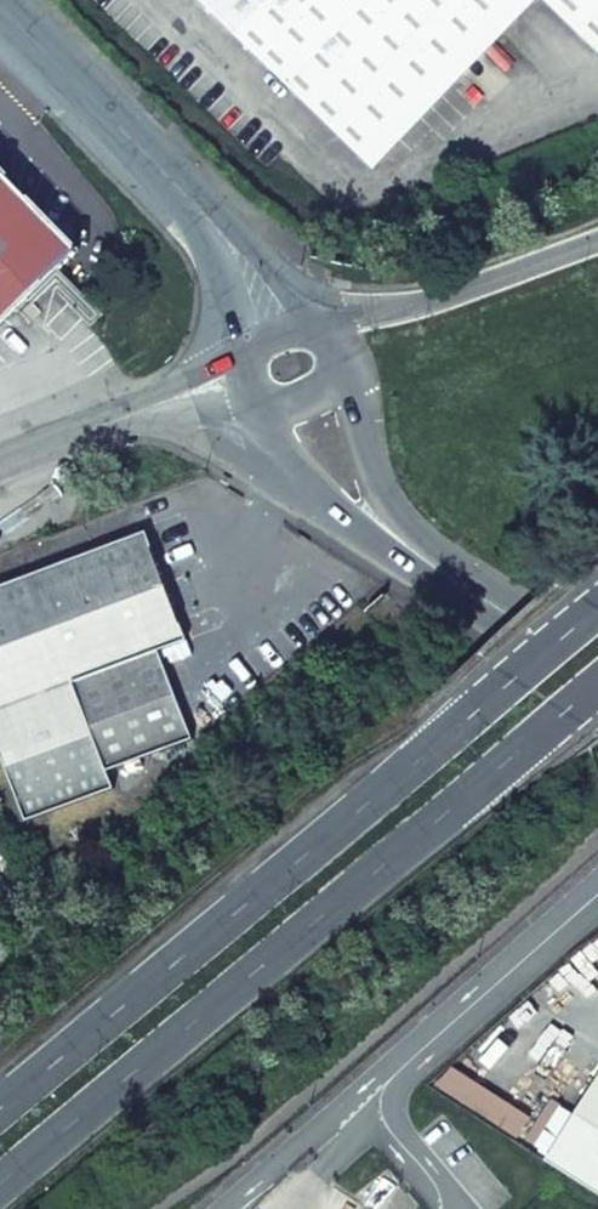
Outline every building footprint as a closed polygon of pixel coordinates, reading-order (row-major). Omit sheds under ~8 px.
[(369,163),(528,0),(201,0),(369,163)] [(597,52),(597,0),(544,0),(597,52)] [(0,171),(0,325),(77,251),(0,171)] [(0,588),(0,751),(27,822),(114,789),(108,771),(192,740),(159,652),(187,641),(147,532),(0,588)] [(546,1162),(597,1195),(597,1087),(546,1162)]
